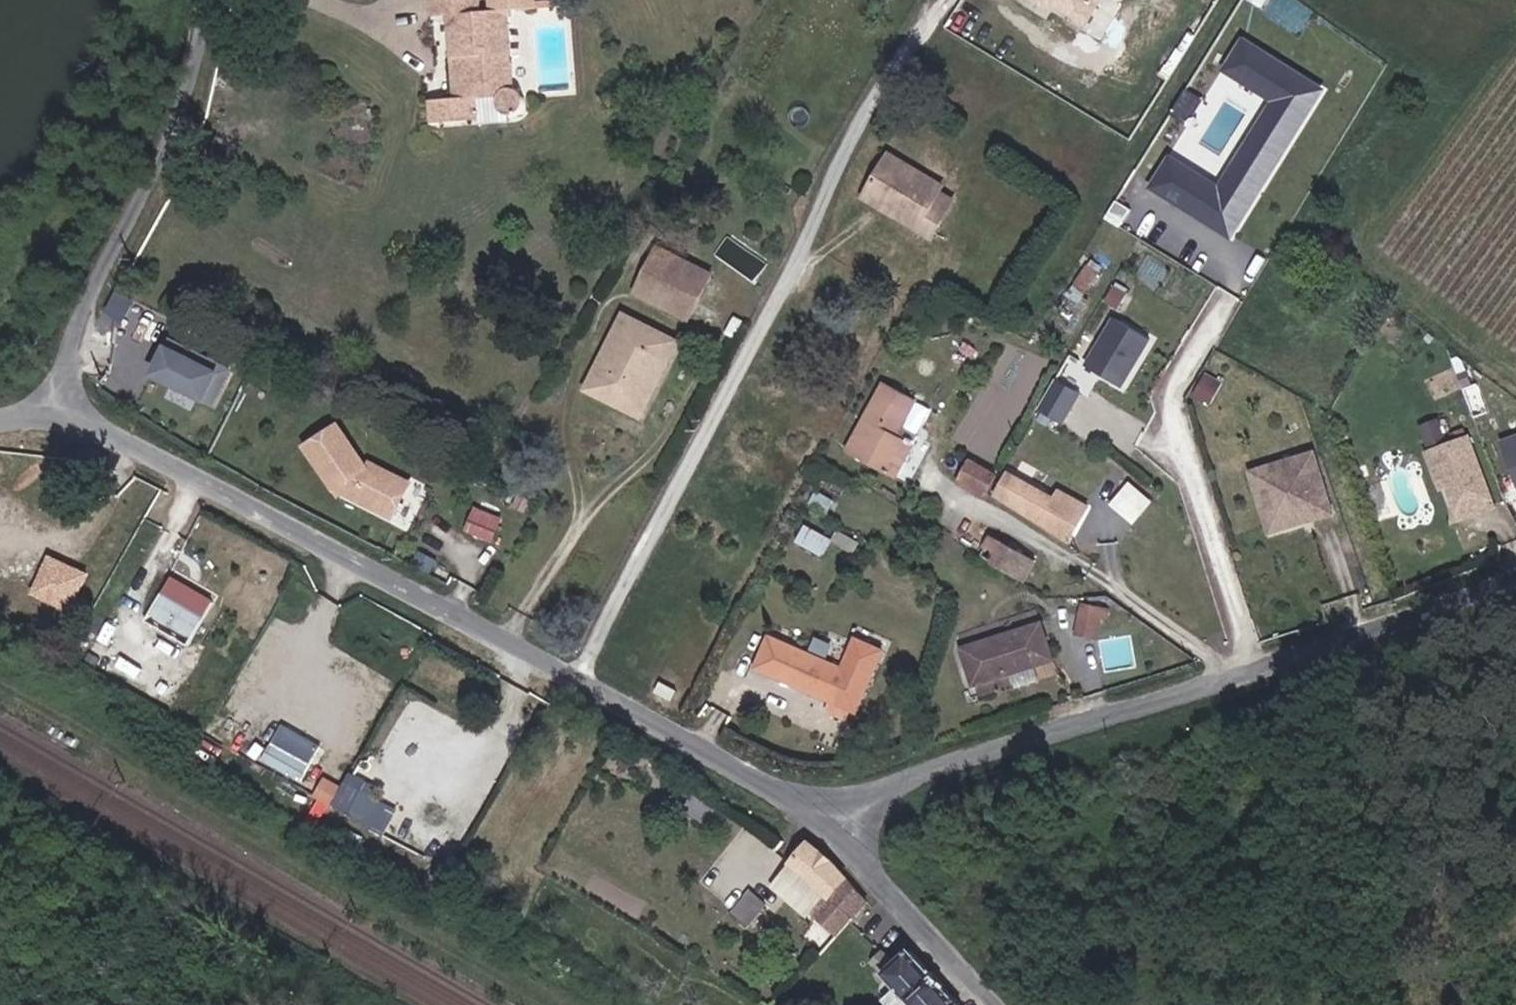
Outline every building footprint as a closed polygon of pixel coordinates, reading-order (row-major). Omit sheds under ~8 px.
[(480,109),(481,111),(482,120),(486,126),(489,128),(498,130),(502,129),(509,126),(512,119),(512,110),(508,103),(505,102),(501,102),(498,25),(523,24),(522,0),(479,0),(479,24),(469,24),(468,1),(417,4),(418,26),(435,26),(437,85),(450,84),(451,110),(438,110),(415,111),(415,132),(461,131),(460,109),(480,109)] [(1031,11),(1035,5),(1056,17),(1079,11),(1085,0),(1011,0),(1031,11)] [(1079,11),(1056,17),(1035,5),(1031,11),(1071,35),(1092,0),(1085,0),(1079,11)] [(1243,203),(1306,103),(1230,55),(1213,82),(1263,113),(1206,203),(1157,172),(1140,199),(1216,247),(1233,220),(1224,214),(1235,197),(1243,203)] [(437,85),(438,110),(451,110),(450,94),(450,84),(437,85)] [(918,253),(942,215),(928,206),(931,200),(874,164),(853,199),(905,231),(899,241),(918,253)] [(618,314),(674,342),(695,299),(640,271),(618,314)] [(109,311),(126,320),(138,297),(121,287),(109,311)] [(1129,364),(1141,344),(1106,323),(1077,371),(1112,392),(1126,370),(1123,368),(1126,362),(1129,364)] [(571,404),(630,435),(665,364),(607,335),(571,404)] [(214,381),(147,347),(130,380),(197,413),(214,381)] [(1056,429),(1074,399),(1050,384),(1032,414),(1056,429)] [(899,447),(887,440),(908,402),(875,385),(839,455),(883,478),(899,447)] [(1198,421),(1210,400),(1194,390),(1182,411),(1198,421)] [(1422,423),(1428,445),(1449,439),(1443,417),(1422,423)] [(334,441),(300,461),(328,508),(335,504),(341,514),(380,536),(398,502),(364,484),(362,489),(334,441)] [(1515,503),(1515,443),(1491,453),(1511,505),(1515,503)] [(1453,446),(1412,462),(1423,490),(1430,487),(1439,510),(1453,516),(1476,507),(1453,446)] [(948,486),(971,498),(986,471),(962,457),(948,486)] [(1076,541),(1094,507),(1014,465),(996,498),(1076,541)] [(1320,528),(1301,467),(1265,478),(1273,503),(1245,512),(1256,547),(1320,528)] [(1273,503),(1265,478),(1238,486),(1245,512),(1273,503)] [(1113,502),(1137,523),(1157,499),(1132,479),(1113,502)] [(1437,529),(1479,515),(1476,507),(1453,516),(1439,510),(1430,487),(1423,490),(1437,529)] [(478,505),(468,529),(496,540),(506,516),(478,505)] [(825,551),(831,534),(806,525),(799,542),(825,551)] [(1016,584),(1028,563),(982,537),(970,559),(1016,584)] [(797,543),(790,557),(818,572),(826,558),(797,543)] [(50,559),(36,592),(73,609),(88,576),(50,559)] [(199,636),(218,594),(174,574),(155,616),(199,636)] [(1062,624),(1059,651),(1078,653),(1081,633),(1089,634),(1090,629),(1062,624)] [(836,674),(763,641),(752,667),(850,711),(876,655),(850,643),(836,674)] [(964,709),(1038,683),(1024,642),(952,667),(964,709)] [(285,721),(264,757),(303,780),(324,744),(285,721)] [(333,804),(343,783),(326,774),(315,795),(333,804)] [(334,805),(385,831),(398,805),(348,780),(334,805)] [(854,887),(825,871),(801,898),(852,955),(857,950),(859,952),(886,925),(854,887)] [(753,924),(766,898),(749,890),(736,916),(753,924)] [(889,986),(901,1000),(917,986),(905,972),(889,986)] [(930,974),(917,986),(901,1000),(906,1004),(957,1004),(930,974)]
